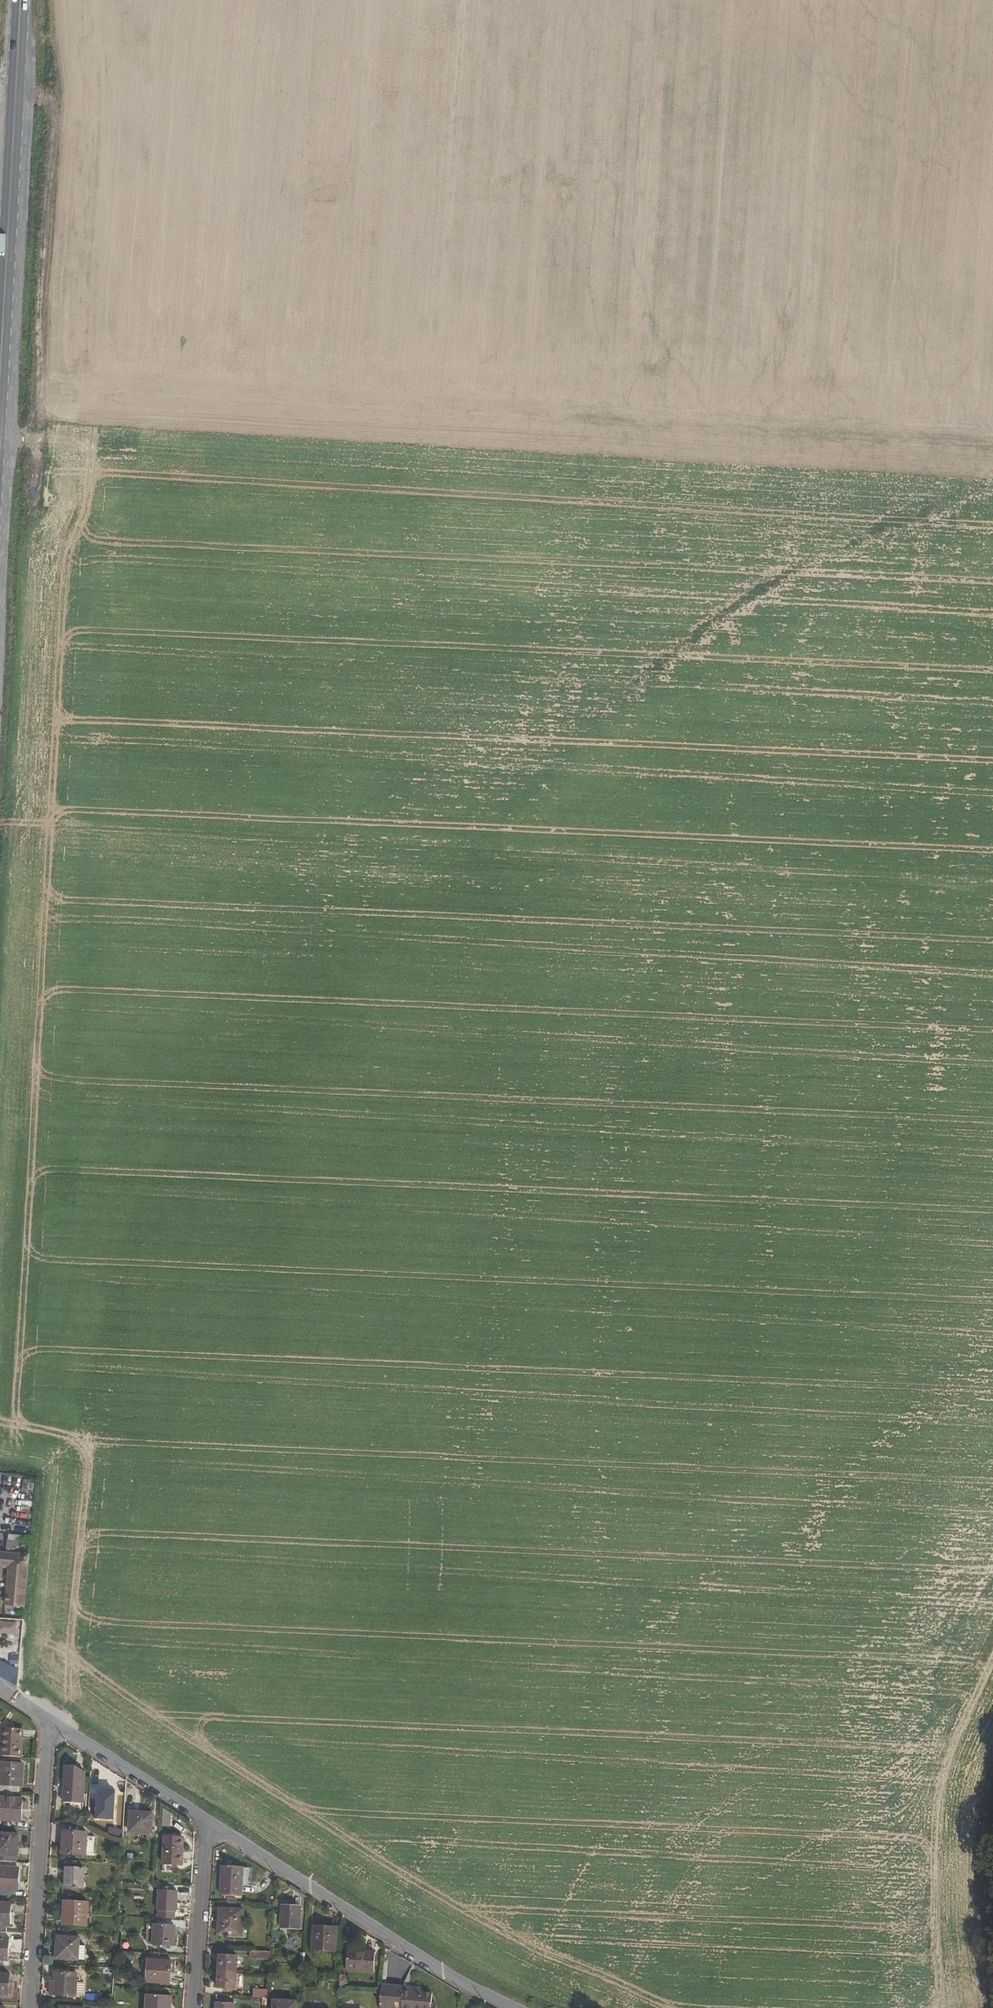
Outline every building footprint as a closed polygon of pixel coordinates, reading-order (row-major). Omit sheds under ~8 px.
[(34,1479),(25,1477),(22,1490),(32,1492),(34,1479)] [(32,1601),(38,1546),(0,1544),(0,1560),(18,1561),(15,1600),(32,1601)] [(19,1618),(0,1617),(0,1631),(19,1632),(19,1618)] [(4,1728),(2,1756),(22,1758),(24,1730),(4,1728)] [(23,1792),(24,1764),(2,1763),(0,1787),(0,1791),(23,1792)] [(113,1786),(119,1786),(119,1795),(125,1795),(126,1777),(113,1776),(113,1786)] [(84,1804),(85,1780),(65,1779),(64,1803),(84,1804)] [(115,1810),(116,1793),(99,1792),(98,1809),(115,1810)] [(23,1799),(0,1797),(0,1803),(0,1821),(22,1822),(23,1799)] [(165,1809),(162,1823),(170,1825),(173,1811),(165,1809)] [(152,1834),(153,1813),(131,1812),(129,1833),(152,1834)] [(87,1856),(89,1833),(64,1832),(63,1855),(87,1856)] [(20,1835),(0,1834),(0,1856),(18,1857),(20,1835)] [(183,1866),(185,1838),(165,1837),(163,1865),(183,1866)] [(16,1897),(16,1892),(18,1892),(19,1868),(0,1867),(0,1896),(16,1897)] [(244,1886),(245,1868),(222,1867),(221,1894),(243,1895),(244,1886)] [(85,1890),(86,1869),(67,1868),(65,1889),(85,1890)] [(177,1911),(178,1892),(159,1890),(158,1911),(159,1911),(159,1917),(175,1918),(176,1912),(177,1911)] [(11,1933),(12,1903),(0,1902),(0,1932),(11,1933)] [(87,1926),(89,1904),(64,1902),(62,1925),(87,1926)] [(300,1930),(302,1907),(283,1905),(281,1928),(300,1930)] [(243,1937),(244,1910),(220,1908),(219,1935),(243,1937)] [(175,1946),(176,1927),(154,1925),(153,1945),(175,1946)] [(338,1928),(314,1926),(312,1951),(336,1952),(338,1928)] [(56,1959),(79,1961),(80,1946),(81,1938),(58,1936),(56,1959)] [(9,1962),(10,1938),(0,1937),(0,1961),(9,1962)] [(374,1972),(375,1952),(348,1950),(346,1971),(374,1972)] [(218,1973),(237,1974),(238,1956),(219,1955),(218,1973)] [(147,1983),(170,1985),(172,1962),(149,1960),(147,1983)] [(77,1995),(78,1974),(56,1973),(55,1993),(77,1995)] [(237,1974),(218,1973),(217,1988),(236,1989),(237,1974)] [(10,1975),(0,1974),(0,1995),(9,1995),(10,1975)] [(347,1988),(346,1976),(338,1977),(339,1989),(347,1988)] [(382,1985),(381,1992),(380,2007),(432,2007),(432,2002),(433,1992),(422,1992),(423,1988),(412,1987),(412,1991),(404,1991),(405,1986),(382,1985)] [(252,1998),(267,1999),(267,1990),(253,1989),(252,1998)] [(172,1997),(147,1995),(147,2007),(172,2007),(172,1997)] [(297,2002),(274,2000),(273,2007),(296,2007),(297,2002)]
